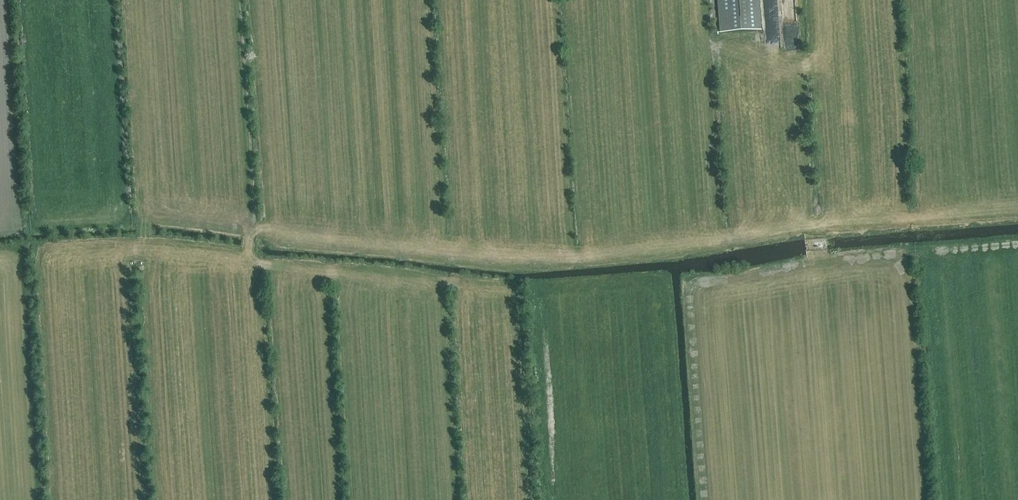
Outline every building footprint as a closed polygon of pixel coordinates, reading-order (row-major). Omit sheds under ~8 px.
[(720,33),(761,30),(758,0),(717,0),(720,33)]
